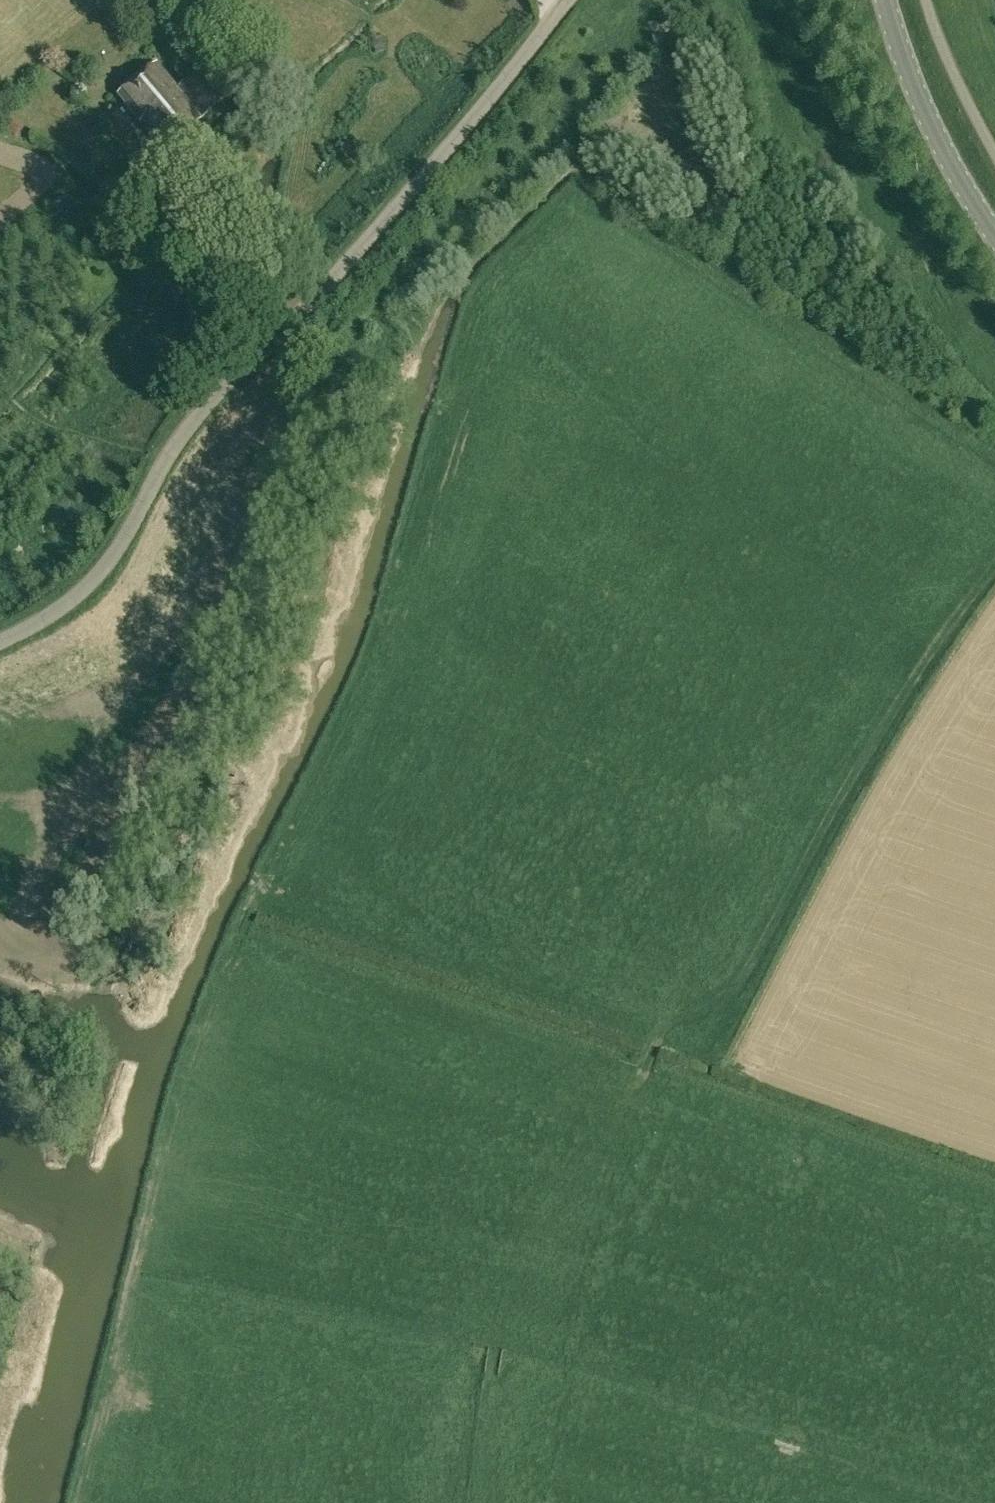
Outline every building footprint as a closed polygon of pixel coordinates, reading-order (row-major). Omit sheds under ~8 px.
[(118,96),(163,150),(229,96),(205,67),(179,89),(157,64),(118,96)]
